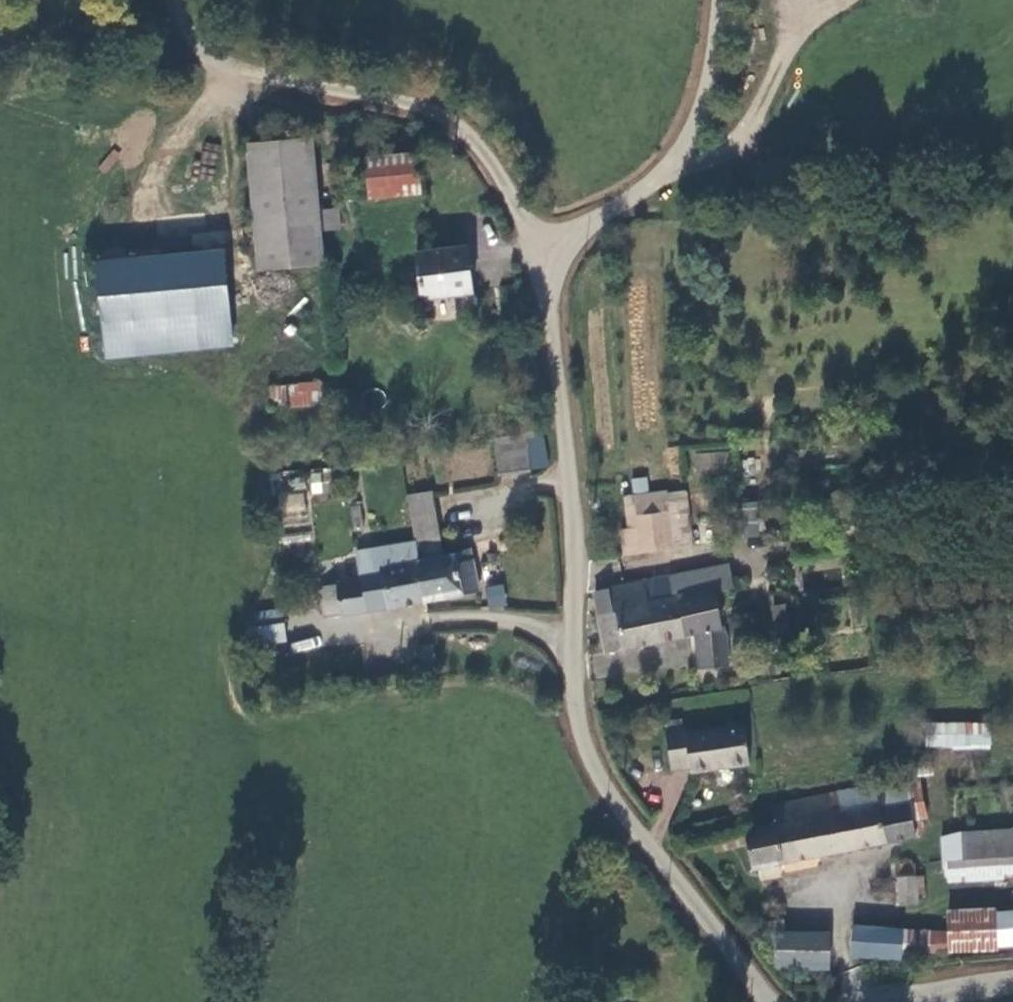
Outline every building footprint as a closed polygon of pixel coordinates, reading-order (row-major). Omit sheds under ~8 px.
[(246,145),(258,269),(319,263),(316,230),(336,229),(334,211),(316,213),(309,139),(246,145)] [(363,161),(369,200),(416,193),(410,155),(363,161)] [(413,253),(421,298),(470,289),(465,260),(462,244),(413,253)] [(227,252),(99,262),(107,356),(235,346),(227,252)] [(451,301),(435,302),(436,319),(452,317),(451,301)] [(325,384),(268,386),(269,406),(325,403),(325,384)] [(543,433),(492,442),(498,475),(549,465),(543,433)] [(696,455),(695,475),(729,474),(728,454),(696,455)] [(328,474),(310,474),(309,493),(327,494),(328,474)] [(624,556),(641,554),(690,548),(692,548),(685,491),(623,496),(627,531),(624,532),(624,556)] [(281,516),(305,515),(304,493),(280,494),(281,516)] [(431,497),(410,500),(417,543),(420,561),(442,557),(431,497)] [(744,503),(743,535),(757,536),(758,503),(744,503)] [(388,609),(426,602),(420,561),(417,543),(378,550),(388,609)] [(479,591),(472,551),(442,557),(420,561),(426,602),(479,591)] [(838,558),(789,569),(795,595),(844,584),(838,558)] [(728,566),(642,583),(647,605),(713,591),(732,588),(728,566)] [(502,582),(484,586),(490,609),(508,605),(502,582)] [(720,628),(713,591),(647,605),(642,583),(593,592),(599,619),(605,654),(689,638),(697,640),(703,671),(732,666),(726,633),(720,628)] [(326,621),(369,612),(364,584),(322,591),(326,621)] [(268,642),(286,641),(285,624),(267,625),(268,642)] [(990,750),(991,723),(924,720),(923,747),(990,750)] [(740,733),(729,735),(736,772),(746,770),(740,733)] [(691,779),(736,772),(729,735),(685,742),(684,735),(663,739),(669,777),(690,774),(691,779)] [(905,784),(874,790),(878,814),(909,808),(905,784)] [(874,790),(837,797),(841,815),(849,854),(915,841),(909,808),(878,814),(874,790)] [(754,871),(849,854),(841,815),(830,817),(826,799),(771,809),(775,829),(747,834),(754,871)] [(963,831),(941,837),(943,862),(944,870),(948,884),(1005,876),(1005,874),(1012,873),(1012,831),(963,831)] [(918,908),(917,883),(899,884),(901,909),(918,908)] [(945,919),(946,936),(947,953),(999,952),(999,946),(1012,945),(1012,915),(945,919)] [(931,935),(855,931),(854,957),(902,960),(902,956),(930,957),(930,954),(931,935)] [(946,936),(931,935),(930,954),(947,953),(946,936)] [(781,936),(780,972),(829,973),(830,938),(781,936)]
